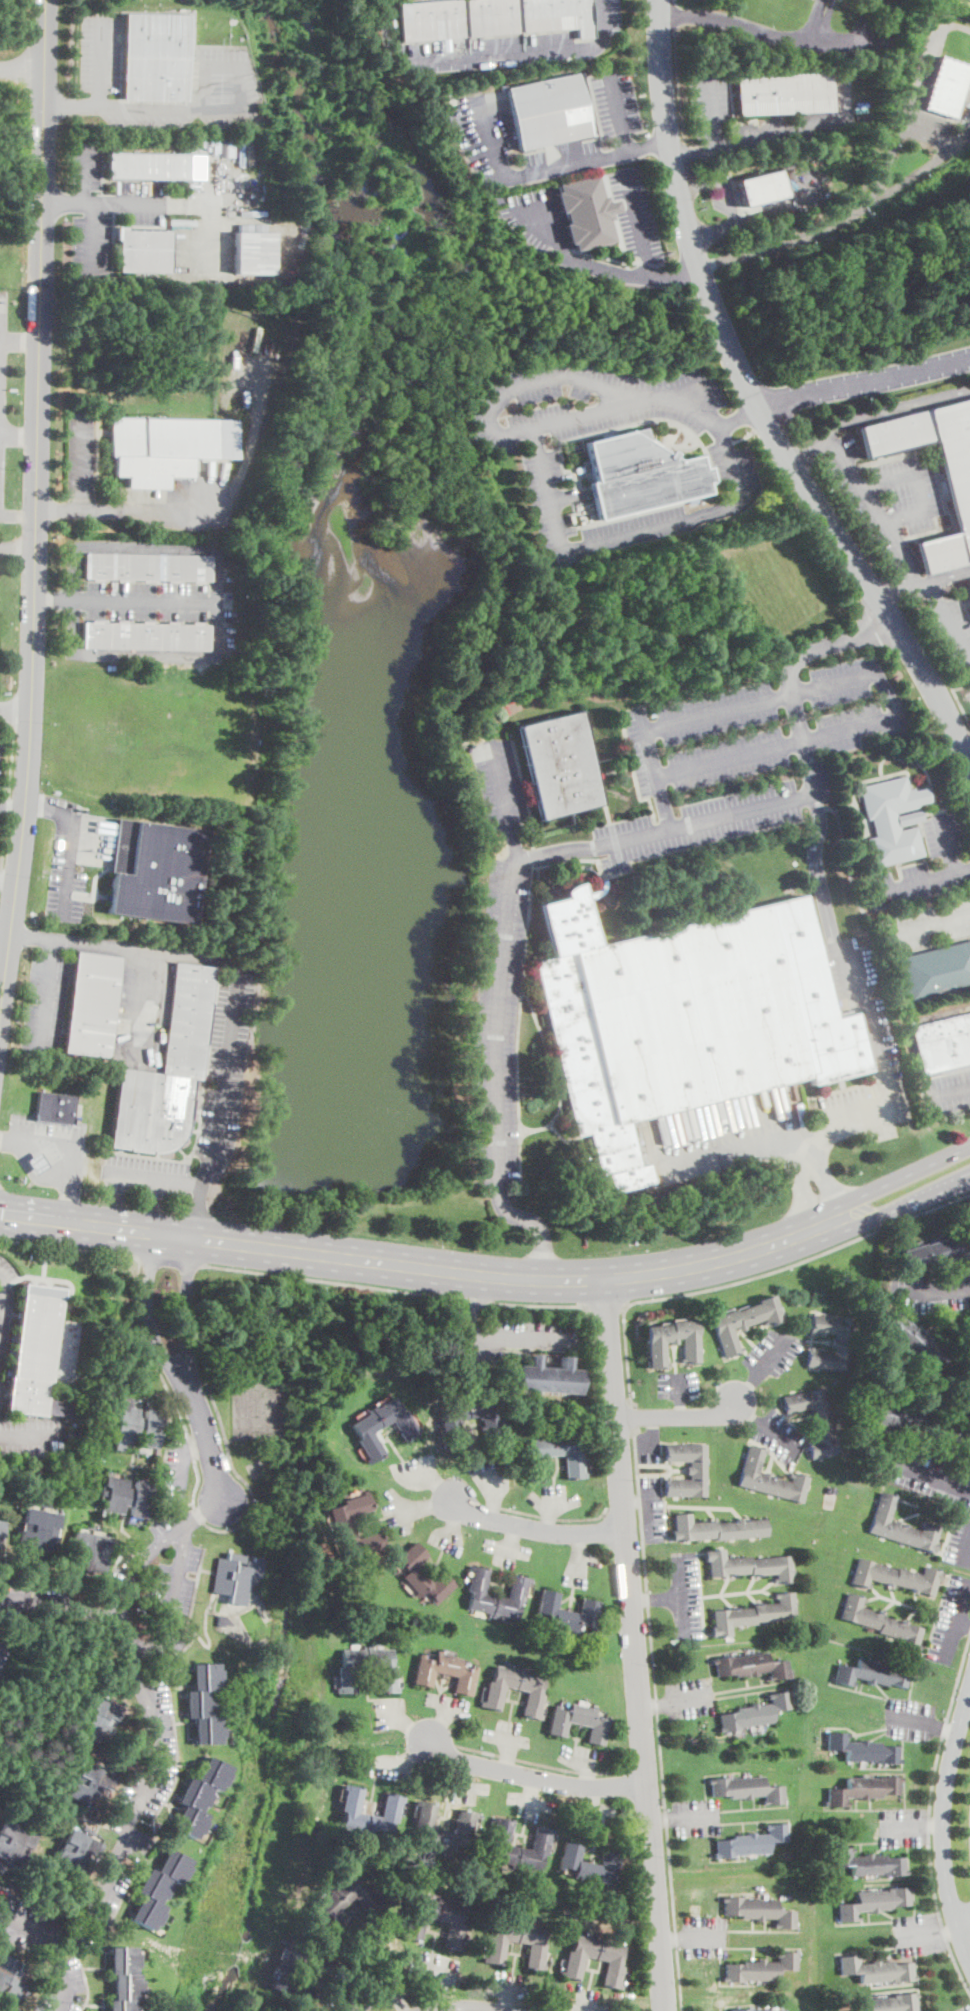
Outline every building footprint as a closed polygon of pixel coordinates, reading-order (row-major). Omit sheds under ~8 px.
[(398,4),(449,0),(589,0),(590,10),(592,39),(578,40),(577,28),(401,42),(398,4)] [(185,93),(185,101),(121,100),(123,14),(187,15),(185,93)] [(942,53),(969,63),(969,74),(956,118),(924,108),(942,53)] [(593,135),(519,151),(505,87),(577,72),(593,135)] [(773,114),(739,115),(737,77),(832,73),(833,111),(773,114)] [(233,137),(233,156),(218,156),(218,137),(233,137)] [(193,141),(193,150),(185,150),(185,141),(193,141)] [(187,155),(186,180),(108,178),(108,153),(187,155)] [(779,170),(784,190),(789,188),(791,196),(742,207),(736,180),(779,170)] [(795,179),(789,180),(787,172),(792,170),(795,179)] [(559,183),(598,174),(603,195),(606,195),(611,219),(609,219),(614,240),(574,249),(572,243),(569,243),(564,223),(567,222),(564,211),(562,211),(557,192),(560,191),(559,183)] [(169,231),(169,272),(118,271),(119,240),(116,240),(116,227),(129,228),(129,230),(169,231)] [(272,233),(272,274),(233,273),(234,232),(272,233)] [(857,428),(969,399),(969,563),(966,564),(965,564),(924,574),(916,544),(958,533),(935,442),(865,460),(857,428)] [(234,419),(234,459),(191,459),(191,478),(167,477),(167,489),(126,489),(126,476),(113,476),(113,457),(110,457),(111,417),(234,419)] [(671,457),(678,461),(700,456),(703,468),(708,467),(712,482),(706,483),(709,493),(599,520),(589,483),(593,482),(585,443),(644,428),(645,436),(674,454),(671,457)] [(210,557),(210,581),(203,581),(203,583),(193,583),(193,581),(178,581),(178,583),(167,583),(167,581),(152,580),(152,582),(142,582),(142,580),(127,580),(127,582),(117,582),(117,580),(102,579),(102,582),(92,582),(92,580),(84,579),(85,553),(211,556),(210,557)] [(101,621),(101,623),(116,623),(116,621),(127,621),(127,624),(141,624),(141,622),(152,622),(152,624),(166,624),(166,622),(177,622),(177,625),(192,625),(192,622),(202,622),(202,625),(210,626),(209,651),(83,648),(83,623),(91,623),(91,621),(101,621)] [(574,813),(539,821),(516,726),(580,711),(603,806),(574,813)] [(905,776),(908,790),(913,789),(914,791),(927,788),(930,802),(918,805),(918,808),(895,813),(899,831),(916,827),(923,855),(874,867),(867,839),(875,837),(871,819),(867,820),(859,787),(905,776)] [(205,831),(191,925),(108,913),(113,873),(110,873),(118,819),(205,831)] [(604,892),(600,896),(587,900),(598,946),(805,895),(836,1018),(856,1013),(870,1071),(811,1086),(809,1077),(629,1122),(640,1166),(648,1164),(653,1183),(611,1193),(607,1175),(599,1177),(589,1134),(577,1137),(534,962),(552,958),(539,905),(566,898),(564,888),(583,883),(585,893),(594,891),(599,888),(600,883),(600,881),(606,880),(606,885),(604,892)] [(895,958),(969,940),(969,990),(908,1005),(906,1006),(895,958)] [(120,958),(106,1059),(63,1053),(76,952),(120,958)] [(215,967),(201,1080),(194,1079),(188,1134),(185,1137),(182,1141),(178,1145),(173,1148),(165,1152),(160,1153),(155,1153),(110,1146),(120,1068),(162,1074),(175,962),(215,967)] [(911,1027),(969,1013),(969,1062),(928,1072),(922,1074),(911,1027)] [(73,1120),(73,1123),(35,1119),(39,1090),(76,1094),(73,1120)] [(963,1233),(969,1252),(908,1271),(902,1251),(924,1244),(924,1245),(963,1233)] [(21,1284),(53,1288),(53,1286),(62,1287),(61,1298),(59,1298),(55,1330),(45,1416),(6,1412),(21,1284)] [(778,1308),(782,1318),(783,1320),(764,1327),(762,1323),(765,1321),(765,1319),(745,1327),(746,1329),(738,1332),(736,1327),(732,1328),(740,1348),(742,1347),(743,1350),(741,1351),(742,1352),(725,1359),(710,1319),(734,1309),(735,1312),(758,1303),(757,1301),(773,1295),(778,1308)] [(905,1323),(906,1322),(912,1328),(915,1325),(929,1339),(927,1341),(936,1350),(934,1352),(945,1361),(932,1374),(883,1327),(895,1314),(905,1323)] [(853,1322),(849,1370),(806,1366),(808,1347),(813,1348),(812,1350),(833,1352),(833,1347),(830,1347),(831,1339),(834,1339),(834,1334),(815,1332),(814,1335),(808,1334),(810,1315),(853,1319),(853,1322)] [(697,1322),(700,1361),(680,1363),(680,1359),(683,1359),(681,1338),(677,1339),(677,1344),(670,1345),(669,1342),(664,1342),(666,1363),(668,1363),(668,1367),(648,1368),(645,1326),(670,1324),(670,1322),(697,1320),(697,1322)] [(519,1353),(519,1366),(529,1366),(529,1355),(538,1356),(537,1367),(560,1368),(561,1357),(569,1358),(569,1369),(581,1370),(580,1394),(515,1390),(516,1378),(504,1377),(505,1355),(512,1355),(512,1352),(520,1353),(519,1353)] [(827,1405),(838,1454),(811,1460),(807,1440),(812,1439),(813,1442),(817,1441),(813,1423),(810,1423),(808,1414),(811,1413),(810,1409),(791,1413),(791,1415),(786,1417),(782,1397),(824,1388),(827,1405)] [(490,1395),(493,1410),(497,1409),(502,1431),(505,1431),(506,1436),(486,1440),(481,1416),(458,1421),(463,1445),(444,1449),(442,1443),(445,1443),(441,1422),(444,1422),(440,1405),(462,1401),(461,1397),(469,1395),(469,1399),(490,1395)] [(162,1412),(156,1448),(125,1442),(123,1451),(115,1450),(118,1435),(124,1397),(132,1399),(131,1407),(162,1412)] [(394,1397),(403,1411),(406,1409),(417,1426),(419,1425),(423,1430),(406,1441),(393,1421),(374,1433),(383,1447),(386,1445),(390,1451),(367,1466),(365,1462),(369,1459),(357,1439),(359,1438),(351,1425),(369,1414),(367,1411),(375,1406),(376,1408),(394,1397)] [(65,1398),(46,1399),(48,1414),(66,1412),(65,1398)] [(918,1408),(919,1408),(919,1406),(929,1406),(928,1428),(918,1428),(918,1431),(898,1430),(898,1427),(888,1426),(888,1425),(864,1424),(865,1404),(888,1405),(888,1406),(918,1408)] [(966,1426),(969,1427),(969,1448),(959,1445),(960,1442),(958,1441),(938,1436),(944,1417),(967,1424),(966,1426)] [(83,1440),(66,1441),(65,1432),(82,1431),(83,1440)] [(556,1434),(557,1436),(576,1435),(577,1452),(582,1451),(583,1473),(586,1473),(586,1478),(566,1479),(564,1455),(542,1457),(543,1482),(523,1483),(523,1479),(523,1478),(526,1478),(525,1457),(527,1457),(526,1440),(547,1438),(547,1435),(556,1434)] [(706,1464),(706,1479),(706,1496),(664,1496),(664,1479),(689,1479),(689,1475),(685,1475),(685,1467),(689,1467),(689,1462),(664,1461),(664,1444),(706,1444),(706,1464)] [(767,1450),(766,1454),(764,1453),(758,1473),(763,1475),(764,1472),(770,1473),(769,1476),(790,1482),(792,1478),(789,1477),(790,1474),(792,1474),(793,1473),(809,1477),(807,1484),(802,1503),(737,1486),(748,1444),(765,1449),(765,1450),(767,1450)] [(39,1475),(31,1475),(30,1459),(38,1459),(39,1475)] [(150,1492),(150,1494),(145,1519),(102,1511),(104,1501),(107,1501),(108,1496),(102,1495),(103,1491),(109,1492),(110,1487),(106,1487),(108,1476),(152,1484),(150,1492)] [(880,1492),(897,1497),(899,1498),(898,1502),(895,1501),(889,1521),(894,1523),(895,1520),(901,1521),(902,1522),(901,1524),(902,1525),(903,1524),(905,1524),(905,1526),(921,1531),(924,1522),(941,1528),(939,1534),(938,1533),(935,1543),(938,1544),(935,1551),(934,1551),(933,1553),(867,1532),(880,1492)] [(356,1535),(357,1538),(380,1531),(385,1549),(361,1556),(360,1552),(344,1557),(338,1537),(335,1538),(332,1530),(336,1529),(330,1508),(345,1504),(344,1501),(369,1493),(374,1509),(351,1516),(356,1535)] [(59,1514),(52,1552),(18,1545),(26,1508),(59,1514)] [(691,1512),(692,1522),(711,1521),(711,1517),(715,1517),(715,1522),(737,1520),(736,1517),(743,1516),(743,1520),(767,1518),(768,1535),(716,1540),(715,1538),(672,1541),(671,1530),(674,1530),(673,1513),(691,1512)] [(107,1542),(101,1576),(68,1569),(75,1531),(108,1538),(107,1542)] [(418,1564),(416,1565),(432,1582),(443,1572),(456,1586),(433,1606),(430,1602),(432,1600),(425,1592),(418,1598),(415,1595),(416,1593),(401,1577),(407,1572),(401,1565),(399,1567),(394,1562),(416,1542),(428,1555),(418,1564)] [(725,1548),(726,1558),(750,1556),(750,1558),(791,1554),(793,1581),(773,1583),(773,1579),(776,1579),(775,1573),(749,1575),(749,1573),(709,1577),(707,1560),(705,1560),(704,1550),(725,1548)] [(247,1556),(246,1565),(252,1566),(254,1557),(265,1560),(261,1578),(251,1576),(245,1606),(226,1603),(228,1595),(211,1592),(218,1557),(227,1559),(228,1552),(247,1556)] [(858,1557),(897,1570),(898,1568),(922,1575),(925,1566),(941,1571),(941,1572),(943,1573),(941,1581),(938,1580),(932,1598),(920,1594),(920,1592),(918,1592),(917,1593),(916,1593),(913,1592),(914,1591),(894,1584),(892,1590),(888,1588),(889,1585),(870,1579),(868,1584),(871,1585),(870,1589),(867,1588),(866,1589),(860,1587),(859,1589),(852,1587),(853,1584),(850,1583),(858,1557)] [(503,1597),(507,1598),(512,1574),(533,1579),(532,1584),(529,1583),(524,1604),(521,1604),(517,1620),(497,1615),(496,1619),(488,1617),(488,1613),(467,1609),(471,1592),(468,1592),(473,1571),(470,1570),(471,1565),(490,1570),(485,1593),(503,1597)] [(557,1608),(579,1613),(582,1598),(600,1602),(594,1632),(590,1631),(590,1627),(579,1625),(577,1632),(550,1626),(552,1619),(544,1617),(543,1620),(536,1618),(543,1589),(560,1594),(557,1608)] [(795,1592),(796,1599),(797,1617),(756,1621),(756,1624),(731,1626),(732,1635),(711,1637),(710,1626),(714,1626),(712,1610),(752,1606),(752,1603),(778,1601),(778,1598),(775,1598),(775,1593),(795,1592)] [(866,1600),(865,1602),(865,1603),(862,1602),(861,1607),(880,1613),(881,1610),(885,1612),(884,1616),(904,1622),(904,1620),(909,1621),(908,1624),(923,1628),(918,1645),(921,1645),(918,1655),(913,1653),(913,1656),(902,1652),(902,1650),(899,1649),(901,1640),(878,1633),(879,1630),(839,1618),(847,1592),(864,1597),(863,1598),(866,1599),(866,1600)] [(226,1616),(232,1626),(223,1624),(223,1627),(217,1626),(219,1615),(226,1616)] [(372,1647),(372,1649),(392,1648),(393,1666),(396,1666),(397,1687),(401,1687),(401,1692),(380,1693),(379,1668),(357,1669),(357,1692),(338,1693),(338,1689),(338,1687),(340,1687),(340,1667),(342,1667),(341,1650),(364,1649),(364,1647),(372,1647)] [(463,1659),(463,1661),(461,1667),(472,1669),(473,1666),(478,1667),(472,1696),(454,1692),(457,1677),(436,1672),(433,1687),(414,1683),(420,1654),(426,1655),(425,1658),(435,1660),(437,1650),(443,1651),(442,1654),(463,1659)] [(767,1651),(769,1662),(787,1659),(790,1677),(768,1680),(767,1676),(770,1676),(770,1671),(757,1673),(757,1675),(750,1676),(749,1674),(735,1676),(735,1673),(716,1675),(714,1663),(711,1664),(711,1660),(767,1651)] [(887,1667),(889,1667),(889,1665),(913,1672),(912,1676),(910,1675),(907,1689),(889,1684),(888,1686),(875,1683),(874,1685),(867,1683),(868,1681),(854,1677),(853,1682),(855,1683),(854,1686),(852,1686),(852,1687),(833,1682),(838,1664),(856,1669),(859,1659),(887,1667)] [(216,1663),(216,1670),(220,1670),(220,1684),(218,1684),(218,1690),(210,1690),(210,1697),(213,1696),(214,1710),(211,1710),(211,1717),(218,1716),(218,1722),(221,1722),(222,1736),(219,1737),(219,1743),(194,1744),(194,1718),(187,1718),(186,1695),(186,1691),(192,1691),(191,1664),(216,1663)] [(503,1667),(516,1670),(517,1667),(526,1669),(525,1671),(546,1676),(542,1693),(545,1694),(540,1715),(544,1715),(543,1721),(522,1715),(528,1692),(506,1687),(500,1711),(481,1706),(482,1702),(484,1702),(489,1681),(491,1682),(496,1665),(503,1667)] [(788,1691),(789,1699),(791,1708),(773,1711),(775,1722),(719,1732),(719,1728),(721,1728),(719,1714),(737,1711),(736,1708),(750,1705),(749,1704),(757,1702),(758,1705),(770,1702),(769,1698),(767,1698),(766,1694),(788,1691)] [(106,1738),(103,1742),(73,1726),(91,1692),(121,1708),(106,1738)] [(578,1705),(591,1708),(591,1705),(596,1706),(594,1717),(604,1719),(604,1716),(610,1717),(603,1746),(587,1742),(590,1727),(568,1722),(565,1738),(548,1734),(555,1705),(560,1706),(560,1708),(568,1710),(570,1703),(578,1705)] [(849,1737),(847,1737),(847,1742),(859,1742),(859,1740),(868,1740),(868,1742),(882,1742),(882,1745),(899,1746),(899,1759),(902,1759),(902,1764),(877,1764),(877,1761),(874,1761),(874,1762),(869,1762),(869,1768),(857,1768),(857,1762),(845,1762),(845,1751),(827,1750),(828,1741),(821,1741),(821,1732),(847,1733),(849,1733),(849,1737)] [(229,1774),(223,1787),(220,1786),(218,1792),(211,1788),(209,1793),(211,1794),(205,1807),(203,1806),(200,1812),(205,1815),(203,1821),(206,1822),(200,1835),(198,1833),(195,1839),(173,1828),(184,1805),(178,1802),(190,1777),(196,1780),(207,1757),(230,1768),(228,1773),(229,1774)] [(101,1801),(95,1811),(66,1795),(84,1762),(113,1778),(101,1801)] [(871,1775),(871,1778),(878,1779),(878,1777),(900,1777),(900,1778),(902,1778),(902,1781),(900,1781),(900,1795),(884,1795),(884,1798),(868,1798),(868,1800),(860,1800),(860,1798),(847,1797),(847,1802),(849,1802),(849,1806),(848,1806),(848,1807),(825,1807),(825,1805),(825,1801),(828,1801),(828,1789),(846,1789),(846,1778),(860,1778),(861,1775),(871,1775)] [(764,1776),(764,1786),(782,1785),(783,1802),(761,1804),(761,1800),(764,1799),(764,1797),(730,1799),(729,1795),(712,1797),(711,1783),(707,1783),(707,1780),(764,1776)] [(363,1789),(358,1812),(381,1817),(386,1793),(406,1797),(405,1802),(402,1801),(397,1823),(395,1822),(391,1838),(341,1827),(344,1812),(341,1811),(346,1790),(343,1790),(344,1785),(363,1789)] [(438,1816),(437,1818),(434,1817),(432,1825),(452,1830),(453,1829),(455,1829),(459,1809),(479,1814),(478,1818),(475,1817),(470,1839),(469,1839),(465,1854),(444,1849),(443,1854),(435,1853),(436,1849),(421,1845),(423,1838),(415,1836),(417,1828),(415,1827),(420,1806),(416,1805),(417,1800),(437,1805),(435,1814),(438,1815),(438,1816)] [(515,1846),(531,1850),(536,1826),(542,1827),(543,1822),(550,1824),(549,1828),(557,1829),(556,1835),(552,1834),(548,1856),(544,1855),(541,1871),(521,1867),(520,1871),(513,1870),(514,1865),(491,1860),(494,1844),(491,1844),(496,1823),(493,1822),(494,1817),(514,1821),(509,1845),(515,1846)] [(16,1870),(0,1861),(0,1830),(5,1820),(35,1837),(16,1870)] [(786,1822),(787,1829),(787,1842),(769,1843),(770,1853),(736,1855),(736,1857),(714,1858),(713,1853),(716,1853),(715,1840),(732,1839),(732,1835),(746,1835),(746,1832),(754,1832),(754,1835),(767,1834),(766,1829),(763,1829),(763,1824),(786,1822)] [(101,1844),(83,1878),(54,1862),(71,1828),(101,1844)] [(581,1861),(600,1865),(604,1850),(622,1854),(615,1883),(599,1880),(598,1886),(592,1885),(593,1883),(575,1878),(576,1874),(558,1870),(565,1841),(583,1846),(579,1860),(581,1861)] [(851,1847),(851,1848),(853,1848),(854,1852),(852,1852),(852,1857),(864,1856),(864,1854),(872,1854),(873,1856),(886,1855),(886,1858),(904,1857),(905,1870),(908,1870),(908,1874),(906,1874),(906,1875),(884,1877),(884,1874),(851,1876),(851,1866),(833,1867),(832,1848),(851,1847)] [(187,1871),(180,1884),(179,1885),(171,1881),(158,1904),(164,1908),(152,1931),(129,1919),(142,1896),(136,1892),(149,1867),(156,1871),(167,1849),(191,1863),(187,1871)] [(350,1873),(359,1883),(362,1880),(379,1898),(382,1896),(385,1900),(370,1914),(354,1896),(337,1912),(353,1930),(340,1942),(338,1939),(323,1923),(325,1921),(314,1908),(329,1894),(327,1892),(334,1886),(335,1887),(350,1873)] [(909,1887),(909,1888),(911,1888),(911,1892),(910,1892),(911,1905),(892,1906),(892,1909),(878,1910),(878,1913),(871,1913),(871,1911),(858,1912),(858,1916),(860,1916),(860,1920),(858,1920),(858,1921),(839,1923),(838,1904),(856,1903),(856,1893),(886,1890),(886,1888),(909,1887)] [(426,1898),(437,1901),(437,1898),(445,1900),(445,1903),(466,1908),(462,1924),(466,1925),(460,1952),(443,1949),(449,1923),(426,1918),(421,1943),(399,1938),(400,1933),(404,1934),(409,1913),(413,1913),(416,1896),(426,1898)] [(776,1899),(776,1910),(794,1910),(794,1928),(773,1928),(773,1923),(775,1923),(775,1919),(740,1918),(740,1915),(724,1915),(724,1902),(720,1902),(720,1897),(743,1897),(743,1899),(776,1899)] [(517,1923),(517,1920),(524,1921),(524,1924),(546,1927),(543,1944),(547,1945),(544,1965),(547,1966),(546,1971),(526,1968),(530,1944),(521,1942),(521,1946),(513,1945),(514,1941),(507,1940),(503,1965),(481,1962),(482,1957),(487,1957),(490,1937),(492,1937),(494,1920),(517,1923)] [(625,1946),(621,1963),(624,1963),(620,1984),(623,1985),(622,1990),(602,1986),(607,1962),(601,1960),(599,1967),(590,1965),(592,1959),(584,1957),(579,1980),(560,1976),(561,1971),(564,1972),(568,1951),(571,1952),(575,1935),(625,1946)] [(291,1939),(306,1946),(307,1944),(327,1952),(328,1951),(333,1952),(325,1971),(303,1962),(294,1982),(316,1991),(308,2009),(282,1998),(284,1994),(270,1988),(280,1964),(277,1963),(279,1958),(282,1960),(291,1939)] [(135,2007),(135,2010),(108,2010),(108,2000),(114,2000),(113,1975),(110,1975),(110,1948),(135,1947),(135,1950),(135,1954),(137,1954),(137,1968),(135,1968),(135,1974),(138,1974),(138,1980),(140,1980),(140,1994),(137,1995),(137,2001),(132,2001),(133,2007),(135,2007)] [(797,1959),(797,1970),(780,1970),(780,1980),(745,1980),(745,1982),(722,1982),(722,1977),(725,1977),(725,1963),(743,1963),(743,1960),(757,1961),(757,1958),(765,1958),(765,1961),(778,1961),(778,1957),(775,1957),(775,1951),(797,1952),(797,1959)] [(15,2002),(0,1994),(0,1954),(32,1971),(15,2002)] [(861,1955),(862,1960),(859,1960),(859,1964),(872,1963),(872,1961),(880,1960),(880,1962),(894,1961),(894,1964),(912,1962),(913,1975),(916,1975),(916,1981),(894,1983),(894,1981),(860,1984),(859,1974),(841,1976),(839,1957),(861,1955)] [(916,1997),(917,2010),(863,2010),(862,2000),(894,1997),(893,1994),(916,1993),(918,1993),(919,1997),(916,1997)]
